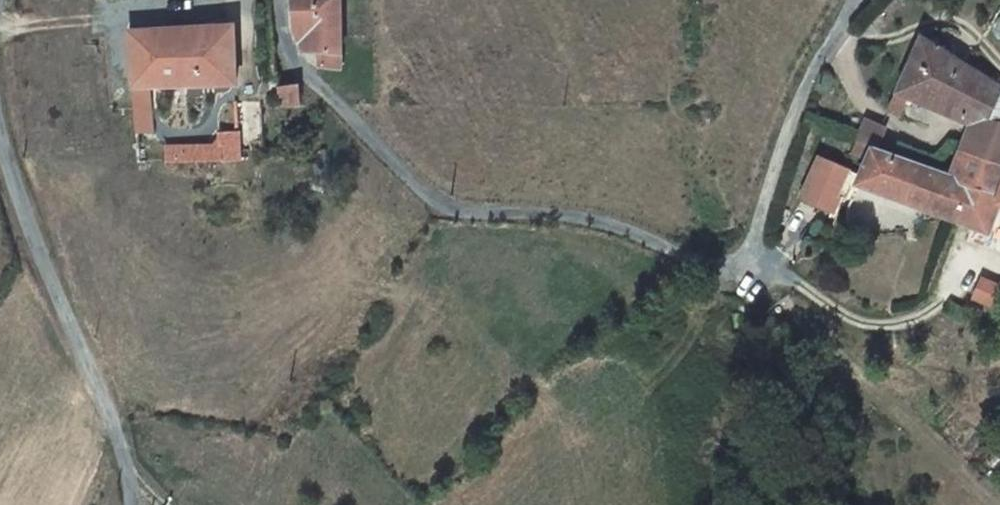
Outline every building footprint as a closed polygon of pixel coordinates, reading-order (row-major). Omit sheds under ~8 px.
[(287,24),(302,25),(305,53),(313,53),(312,65),(336,66),(336,0),(283,0),(287,24)] [(228,27),(122,29),(127,105),(144,104),(143,86),(230,83),(228,27)] [(999,172),(999,127),(991,124),(999,107),(999,91),(989,84),(928,42),(890,118),(900,123),(910,102),(973,131),(962,153),(999,172)] [(273,100),(296,100),(295,83),(294,81),(272,82),(273,100)] [(855,141),(873,149),(877,145),(887,124),(879,120),(874,127),(865,123),(855,141)] [(183,148),(181,164),(234,163),(233,135),(215,135),(215,147),(183,148)] [(873,150),(862,175),(858,185),(950,221),(962,190),(949,179),(873,150)] [(838,196),(849,169),(807,151),(789,193),(832,212),(838,196)] [(950,221),(984,234),(998,207),(999,208),(999,172),(962,153),(949,179),(962,190),(950,221)] [(851,201),(858,185),(862,175),(849,169),(838,196),(851,201)] [(964,297),(988,309),(999,291),(999,258),(986,285),(973,279),(964,297)]
